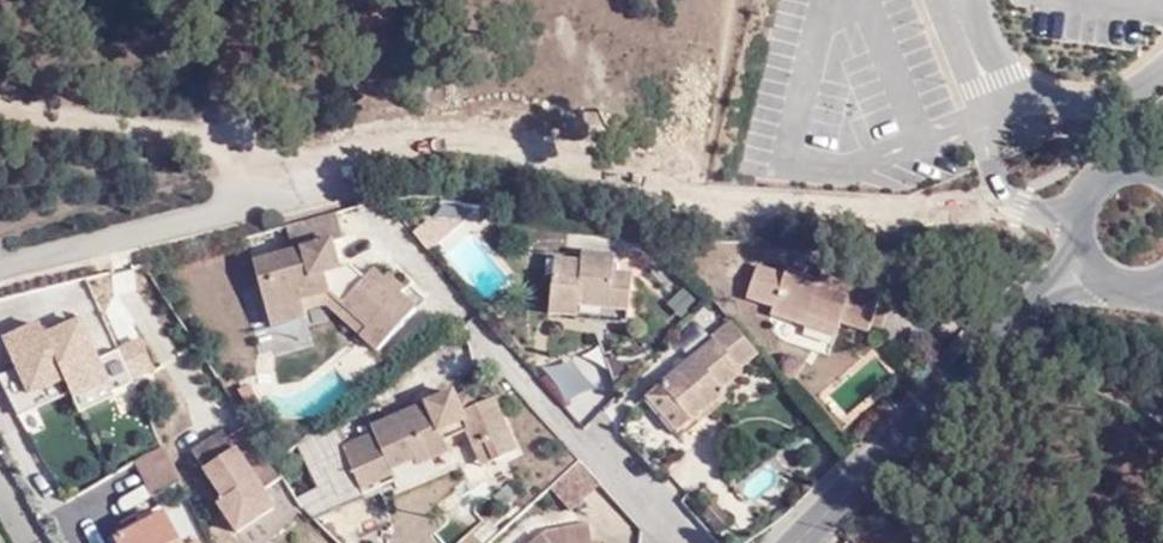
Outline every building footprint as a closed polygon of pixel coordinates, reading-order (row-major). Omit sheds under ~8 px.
[(340,245),(357,241),(351,215),(335,219),(297,230),(303,254),(263,265),(268,284),(281,333),(314,326),(312,317),(308,302),(339,294),(379,331),(370,343),(386,357),(387,357),(427,312),(412,297),(417,292),(401,278),(396,283),(384,272),(374,283),(362,269),(347,272),(340,245)] [(607,252),(553,244),(544,316),(626,328),(632,277),(606,273),(607,252)] [(374,283),(384,272),(372,261),(362,269),(374,283)] [(805,312),(842,321),(872,329),(885,277),(855,267),(852,283),(821,276),(820,279),(789,271),(789,273),(755,265),(747,299),(774,306),(770,319),(801,327),(805,312)] [(852,283),(855,267),(823,267),(821,276),(852,283)] [(264,348),(317,335),(314,326),(281,333),(268,284),(249,288),(264,348)] [(312,317),(335,311),(370,343),(379,331),(339,294),(308,302),(312,317)] [(805,312),(801,327),(837,336),(842,321),(805,312)] [(18,370),(27,393),(66,377),(72,392),(79,410),(114,396),(111,391),(97,358),(81,317),(42,333),(38,323),(4,337),(18,370)] [(747,340),(727,318),(644,394),(665,418),(659,422),(671,436),(722,392),(714,383),(740,361),(733,353),(747,340)] [(157,372),(143,339),(119,349),(133,382),(157,372)] [(133,382),(119,349),(97,358),(111,391),(133,382)] [(18,415),(72,392),(66,377),(27,393),(18,370),(1,377),(18,415)] [(260,387),(247,393),(258,413),(271,408),(260,387)] [(485,412),(479,395),(461,402),(467,419),(485,412)] [(467,419),(461,402),(459,397),(380,429),(384,438),(325,460),(330,474),(355,465),(366,492),(406,477),(403,468),(423,460),(426,468),(457,456),(451,441),(472,433),(489,471),(525,457),(504,405),(485,412),(467,419)] [(245,426),(225,440),(228,443),(214,452),(207,442),(191,454),(222,502),(216,506),(241,542),(265,542),(301,509),(298,506),(245,426)] [(225,440),(221,433),(207,442),(214,452),(228,443),(225,440)] [(175,477),(162,450),(136,462),(150,489),(175,477)] [(407,495),(464,473),(457,456),(426,468),(423,460),(403,468),(406,477),(366,492),(370,501),(402,488),(407,495)] [(577,513),(609,483),(589,460),(556,491),(577,513)] [(355,465),(330,474),(342,503),(366,492),(355,465)] [(725,528),(731,511),(704,502),(698,519),(725,528)] [(117,542),(183,542),(164,509),(114,537),(117,542)] [(598,528),(552,536),(543,542),(599,542),(598,528)]
